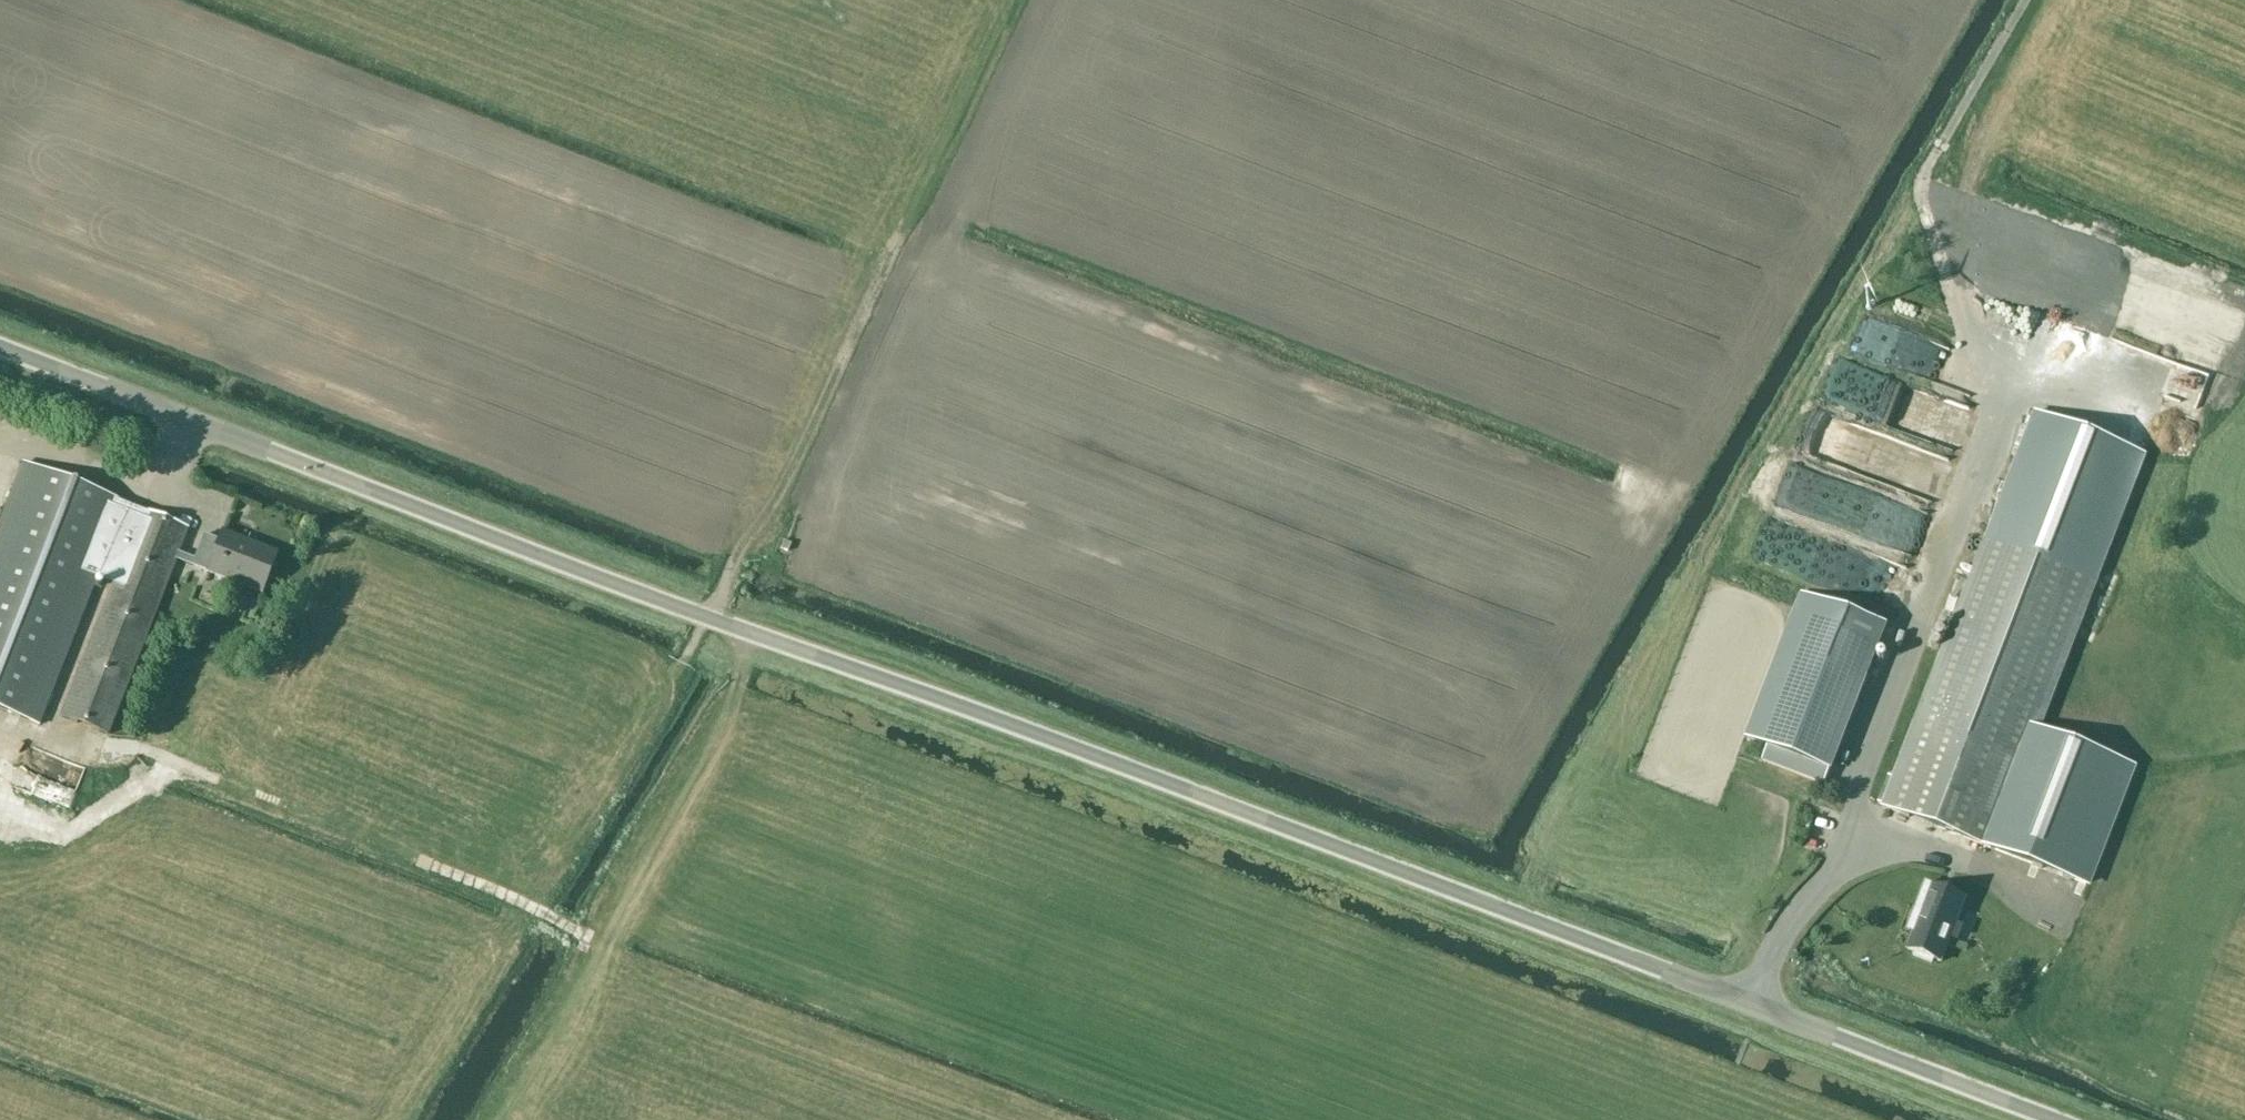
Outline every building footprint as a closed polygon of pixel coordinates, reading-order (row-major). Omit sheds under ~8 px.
[(2148,454),(2034,411),(1881,808),(1995,851),(2148,454)] [(4,459),(15,441),(0,432),(0,456),(4,459)] [(125,505),(126,504),(23,464),(0,522),(0,710),(38,725),(75,634),(112,539),(128,546),(61,717),(107,735),(176,559),(206,571),(205,573),(261,595),(277,552),(222,530),(218,540),(204,535),(194,559),(178,553),(188,528),(142,510),(141,512),(125,505)] [(1930,476),(1924,497),(1945,503),(1951,483),(1930,476)] [(1887,628),(1803,597),(1747,744),(1831,776),(1887,628)] [(40,778),(74,794),(82,775),(48,760),(40,778)] [(1959,922),(1945,916),(1954,893),(1926,883),(1908,931),(1913,933),(1906,950),(1943,964),(1959,922)]
